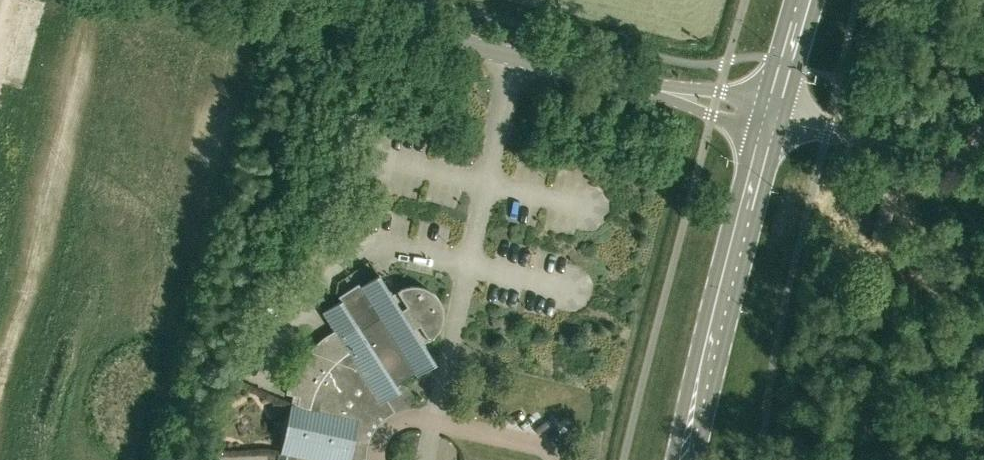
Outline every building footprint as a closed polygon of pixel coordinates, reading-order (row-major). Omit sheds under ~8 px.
[(364,455),(365,449),(366,441),(369,434),(373,428),(376,423),(381,418),(388,412),(381,401),(400,390),(397,385),(415,373),(417,376),(436,364),(424,344),(431,339),(433,338),(436,335),(437,334),(439,331),(440,329),(441,327),(442,323),(443,321),(443,319),(443,317),(444,314),(443,312),(443,310),(443,308),(442,306),(441,304),(440,302),(439,300),(438,298),(437,297),(434,294),(432,292),(430,291),(426,289),(424,288),(420,287),(418,286),(415,286),(413,286),(408,287),(406,288),(404,288),(401,289),(398,291),(393,295),(379,275),(360,287),(358,284),(338,297),(340,301),(322,312),(334,330),(326,336),(319,341),(313,347),(311,350),(308,353),(305,356),(301,362),(299,366),(297,369),(294,373),(292,377),(291,381),(289,385),(287,389),(286,394),(302,396),(300,405),(293,403),(282,452),(288,454),(286,459),(364,459),(364,455)]
